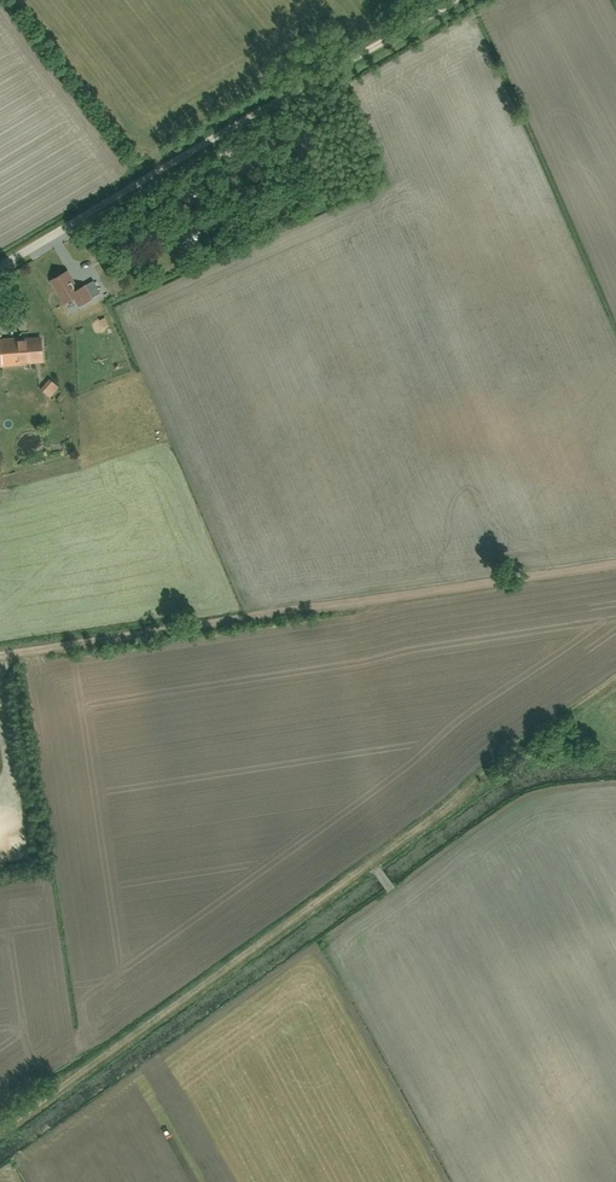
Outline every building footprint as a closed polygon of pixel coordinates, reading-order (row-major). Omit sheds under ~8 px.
[(126,232),(120,247),(131,251),(137,236),(126,232)] [(80,306),(92,299),(92,297),(85,286),(78,290),(67,271),(52,281),(65,303),(75,298),(80,306)] [(85,286),(92,297),(100,292),(94,281),(85,286)] [(43,361),(41,338),(20,340),(20,337),(0,339),(0,366),(22,364),(22,363),(43,361)] [(56,385),(63,379),(58,373),(50,379),(56,385)]
